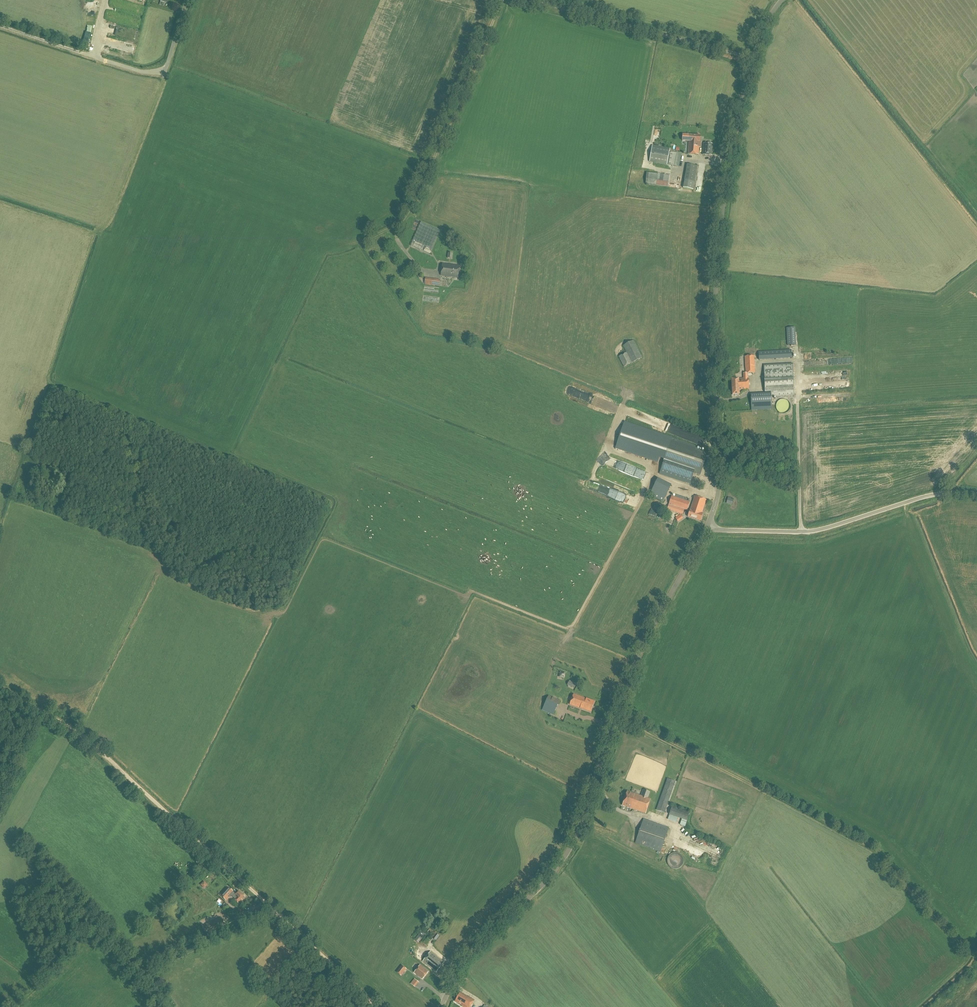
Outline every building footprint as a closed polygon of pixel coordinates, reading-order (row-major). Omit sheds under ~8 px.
[(688,154),(698,155),(699,147),(700,147),(701,142),(700,142),(700,136),(683,135),(682,141),(689,141),(688,154)] [(703,143),(703,155),(712,155),(713,143),(703,143)] [(649,162),(679,167),(681,154),(669,152),(670,149),(652,146),(649,162)] [(683,188),(694,190),(698,166),(687,164),(683,188)] [(670,176),(658,174),(649,173),(648,184),(681,189),(681,182),(669,181),(670,176)] [(411,246),(430,254),(440,231),(421,222),(411,246)] [(441,276),(458,278),(460,266),(442,264),(441,276)] [(425,285),(440,287),(441,280),(425,278),(425,285)] [(786,328),(788,346),(796,345),(795,327),(786,328)] [(619,357),(624,367),(642,358),(633,341),(623,346),(627,353),(619,357)] [(759,352),(759,360),(791,358),(791,350),(759,352)] [(732,379),(732,395),(739,395),(739,390),(749,389),(748,379),(747,373),(755,373),(754,356),(745,357),(746,373),(743,373),(744,379),(739,379),(732,379)] [(751,394),(751,411),(772,410),(771,397),(794,396),(793,364),(764,365),(765,393),(771,393),(754,394),(751,394)] [(776,406),(776,407),(776,408),(776,409),(777,409),(777,410),(778,411),(778,412),(779,412),(779,413),(780,413),(781,413),(782,414),(783,414),(784,414),(785,414),(786,413),(787,413),(788,412),(789,411),(789,410),(790,410),(790,409),(790,408),(791,407),(791,406),(791,405),(790,405),(790,404),(790,403),(789,402),(789,401),(788,401),(787,400),(786,400),(785,399),(784,399),(782,399),(781,399),(780,400),(779,400),(779,401),(778,401),(778,402),(777,402),(777,403),(776,404),(776,405),(776,406)] [(704,452),(697,450),(698,447),(672,439),(672,438),(624,423),(616,448),(658,462),(659,457),(665,459),(660,474),(690,484),(694,473),(700,476),(707,457),(704,452)] [(671,496),(667,509),(683,514),(684,510),(687,511),(690,502),(671,496)] [(702,513),(706,500),(695,496),(688,517),(700,521),(703,513),(702,513)] [(584,710),(591,712),(594,702),(586,699),(573,694),(570,704),(584,710)] [(542,710),(553,715),(559,701),(548,696),(542,710)] [(657,810),(664,813),(675,782),(668,779),(657,810)] [(622,806),(646,814),(651,800),(648,799),(650,792),(643,790),(641,796),(627,791),(622,806)] [(682,819),(687,821),(689,815),(690,812),(672,806),(671,808),(669,815),(682,819)] [(635,843),(660,852),(669,828),(644,819),(635,843)] [(667,860),(667,861),(667,862),(668,863),(668,864),(668,865),(669,866),(670,867),(671,868),(672,868),(673,869),(674,869),(675,869),(676,869),(677,869),(678,869),(679,868),(680,868),(681,867),(682,866),(683,865),(683,864),(684,863),(684,862),(684,861),(684,860),(684,859),(683,859),(683,858),(683,857),(682,856),(681,855),(680,854),(679,853),(678,853),(677,853),(676,853),(675,853),(674,853),(673,853),(672,854),(671,854),(670,855),(669,856),(668,857),(668,858),(668,859),(667,860)] [(233,899),(239,904),(245,897),(238,891),(235,894),(232,892),(233,892),(228,887),(220,895),(226,901),(231,895),(234,898),(233,899)] [(431,926),(435,931),(445,921),(441,917),(431,926)] [(206,924),(209,932),(225,926),(221,918),(206,924)] [(420,942),(425,946),(431,939),(421,931),(414,940),(418,943),(420,942)] [(423,961),(436,972),(444,963),(431,952),(423,961)] [(396,972),(401,976),(407,969),(402,965),(396,972)] [(414,972),(422,979),(428,971),(420,965),(414,972)] [(414,979),(411,984),(415,987),(419,982),(414,979)] [(463,1006),(471,1006),(475,1000),(469,997),(461,992),(455,1002),(462,1006),(463,1006)]
